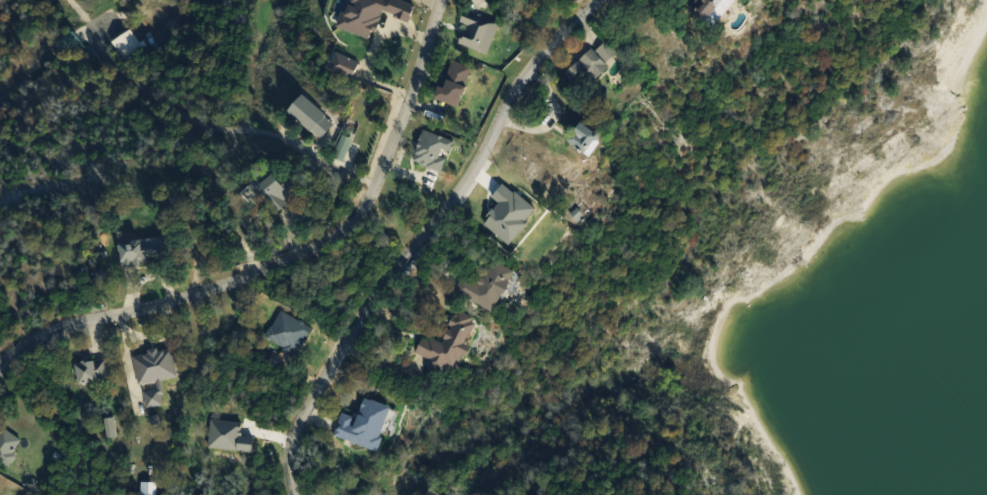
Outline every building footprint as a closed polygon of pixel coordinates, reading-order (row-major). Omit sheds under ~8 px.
[(691,6),(715,25),(735,0),(696,0),(691,6)] [(488,54),(501,22),(466,8),(461,23),(468,26),(462,44),(488,54)] [(124,62),(144,49),(132,30),(111,42),(124,62)] [(56,44),(68,59),(85,46),(72,31),(56,44)] [(621,54),(605,38),(567,74),(583,91),(621,54)] [(336,124),(304,94),(289,111),(320,140),(336,124)] [(590,156),(605,136),(585,122),(571,141),(590,156)] [(454,141),(424,129),(413,161),(443,172),(454,141)] [(344,161),(353,141),(344,136),(334,156),(344,161)] [(277,170),(257,188),(278,212),(298,193),(277,170)] [(169,237),(121,241),(123,265),(172,261),(169,237)] [(494,312),(518,272),(495,259),(481,283),(466,274),(456,289),(494,312)] [(418,354),(431,358),(428,368),(445,373),(448,364),(463,369),(471,344),(468,344),(477,317),(456,310),(445,343),(423,336),(418,354)] [(177,378),(173,348),(135,353),(139,384),(177,378)] [(111,381),(107,358),(78,363),(81,386),(111,381)] [(145,390),(147,406),(163,405),(162,389),(145,390)] [(343,412),(335,437),(380,450),(393,406),(366,398),(360,417),(343,412)] [(23,439),(2,428),(0,432),(0,459),(10,464),(23,439)]
